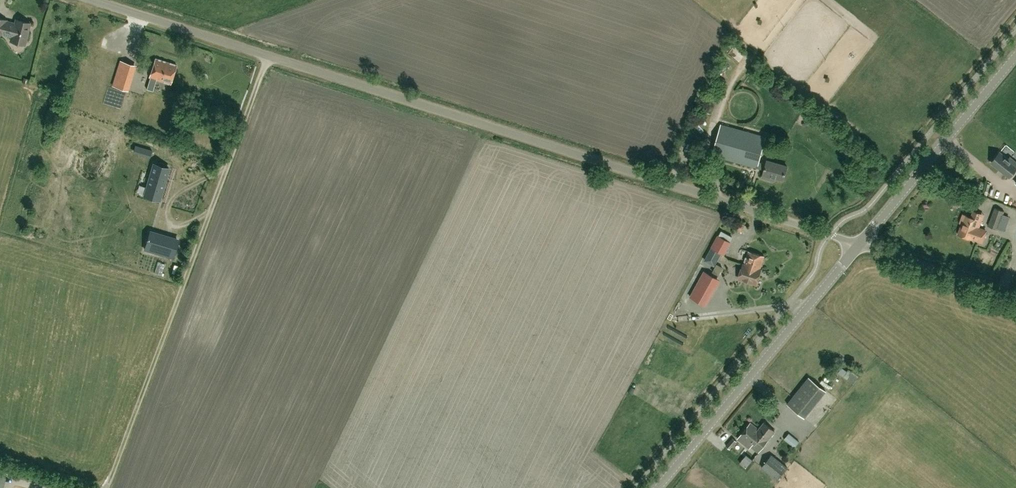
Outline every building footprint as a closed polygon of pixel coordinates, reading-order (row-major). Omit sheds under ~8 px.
[(3,34),(3,35),(11,37),(10,41),(24,45),(30,23),(17,19),(15,25),(11,23),(6,21),(6,20),(0,18),(0,34),(2,34),(3,34)] [(151,78),(147,89),(153,91),(157,79),(171,84),(177,65),(156,58),(150,77),(151,78)] [(118,70),(113,85),(126,89),(131,75),(134,66),(121,61),(118,70)] [(185,117),(178,115),(175,124),(182,126),(185,117)] [(771,176),(783,179),(787,166),(767,160),(766,163),(758,161),(765,137),(721,124),(712,155),(757,167),(764,169),(762,176),(770,178),(771,176)] [(999,153),(992,162),(1010,176),(1015,168),(1015,163),(1010,157),(1008,160),(999,153)] [(149,187),(147,196),(153,198),(154,198),(159,199),(159,200),(165,181),(166,177),(167,177),(167,176),(166,176),(169,168),(168,168),(163,167),(163,166),(162,166),(160,166),(160,165),(159,165),(159,166),(154,164),(147,186),(149,187)] [(988,225),(998,229),(1005,211),(994,207),(988,225)] [(958,234),(965,236),(983,243),(988,230),(979,226),(981,220),(979,219),(981,213),(973,210),(971,217),(963,214),(960,222),(961,223),(958,234)] [(150,233),(145,249),(152,251),(157,235),(150,233)] [(729,241),(718,235),(712,248),(722,253),(729,241)] [(764,256),(748,251),(744,264),(743,264),(738,278),(756,284),(761,270),(760,270),(764,256)] [(718,275),(722,267),(717,264),(713,271),(718,275)] [(705,305),(715,286),(719,278),(705,271),(691,297),(705,305)] [(809,416),(820,399),(828,404),(833,397),(826,392),(829,388),(807,375),(789,404),(809,416)] [(767,440),(774,431),(764,422),(758,429),(750,422),(737,438),(749,448),(751,446),(758,452),(768,440),(767,440)] [(794,443),(798,438),(790,431),(786,437),(794,443)] [(730,449),(737,441),(732,437),(726,445),(730,449)] [(761,467),(777,480),(788,467),(772,454),(761,467)] [(746,467),(752,460),(746,455),(740,463),(746,467)] [(834,472),(848,485),(855,478),(841,465),(834,472)]
